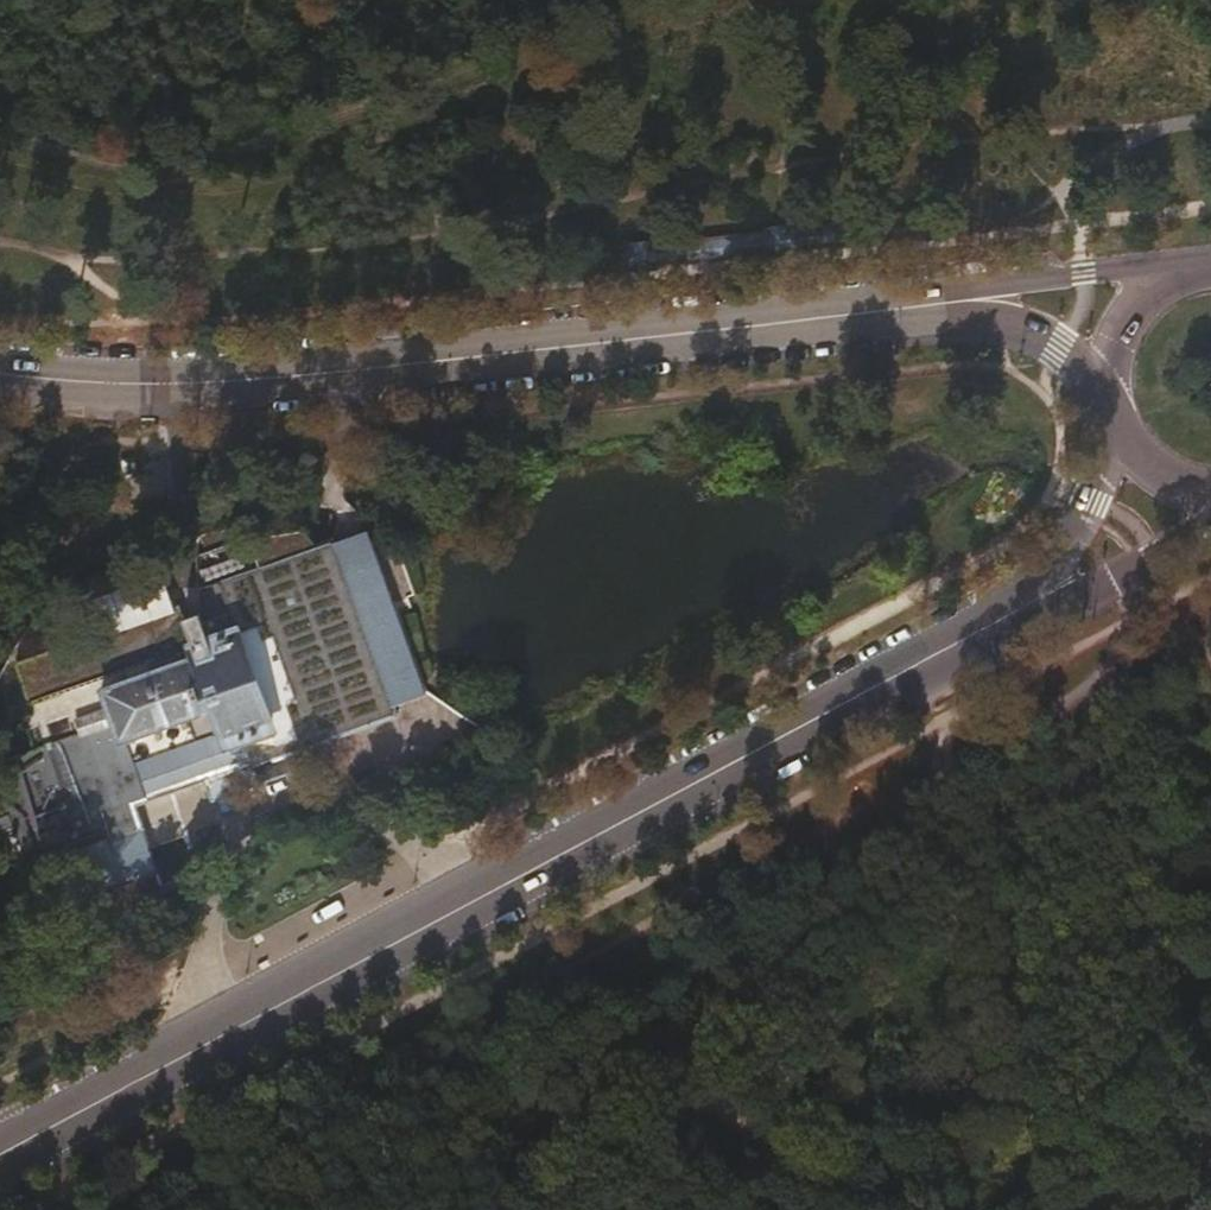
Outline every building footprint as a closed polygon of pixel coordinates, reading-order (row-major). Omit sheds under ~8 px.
[(365,525),(314,541),(302,528),(246,536),(245,525),(198,534),(206,551),(197,554),(197,613),(183,618),(178,603),(16,663),(33,713),(22,717),(34,749),(0,762),(0,846),(11,864),(24,860),(26,865),(41,859),(57,903),(152,870),(130,800),(204,775),(211,795),(286,767),(280,751),(425,700),(365,525)] [(162,584),(169,577),(172,569),(173,560),(174,550),(93,578),(78,586),(89,611),(153,589),(162,584)] [(73,617),(65,592),(64,593),(49,604),(35,618),(34,618),(38,630),(73,617)]
